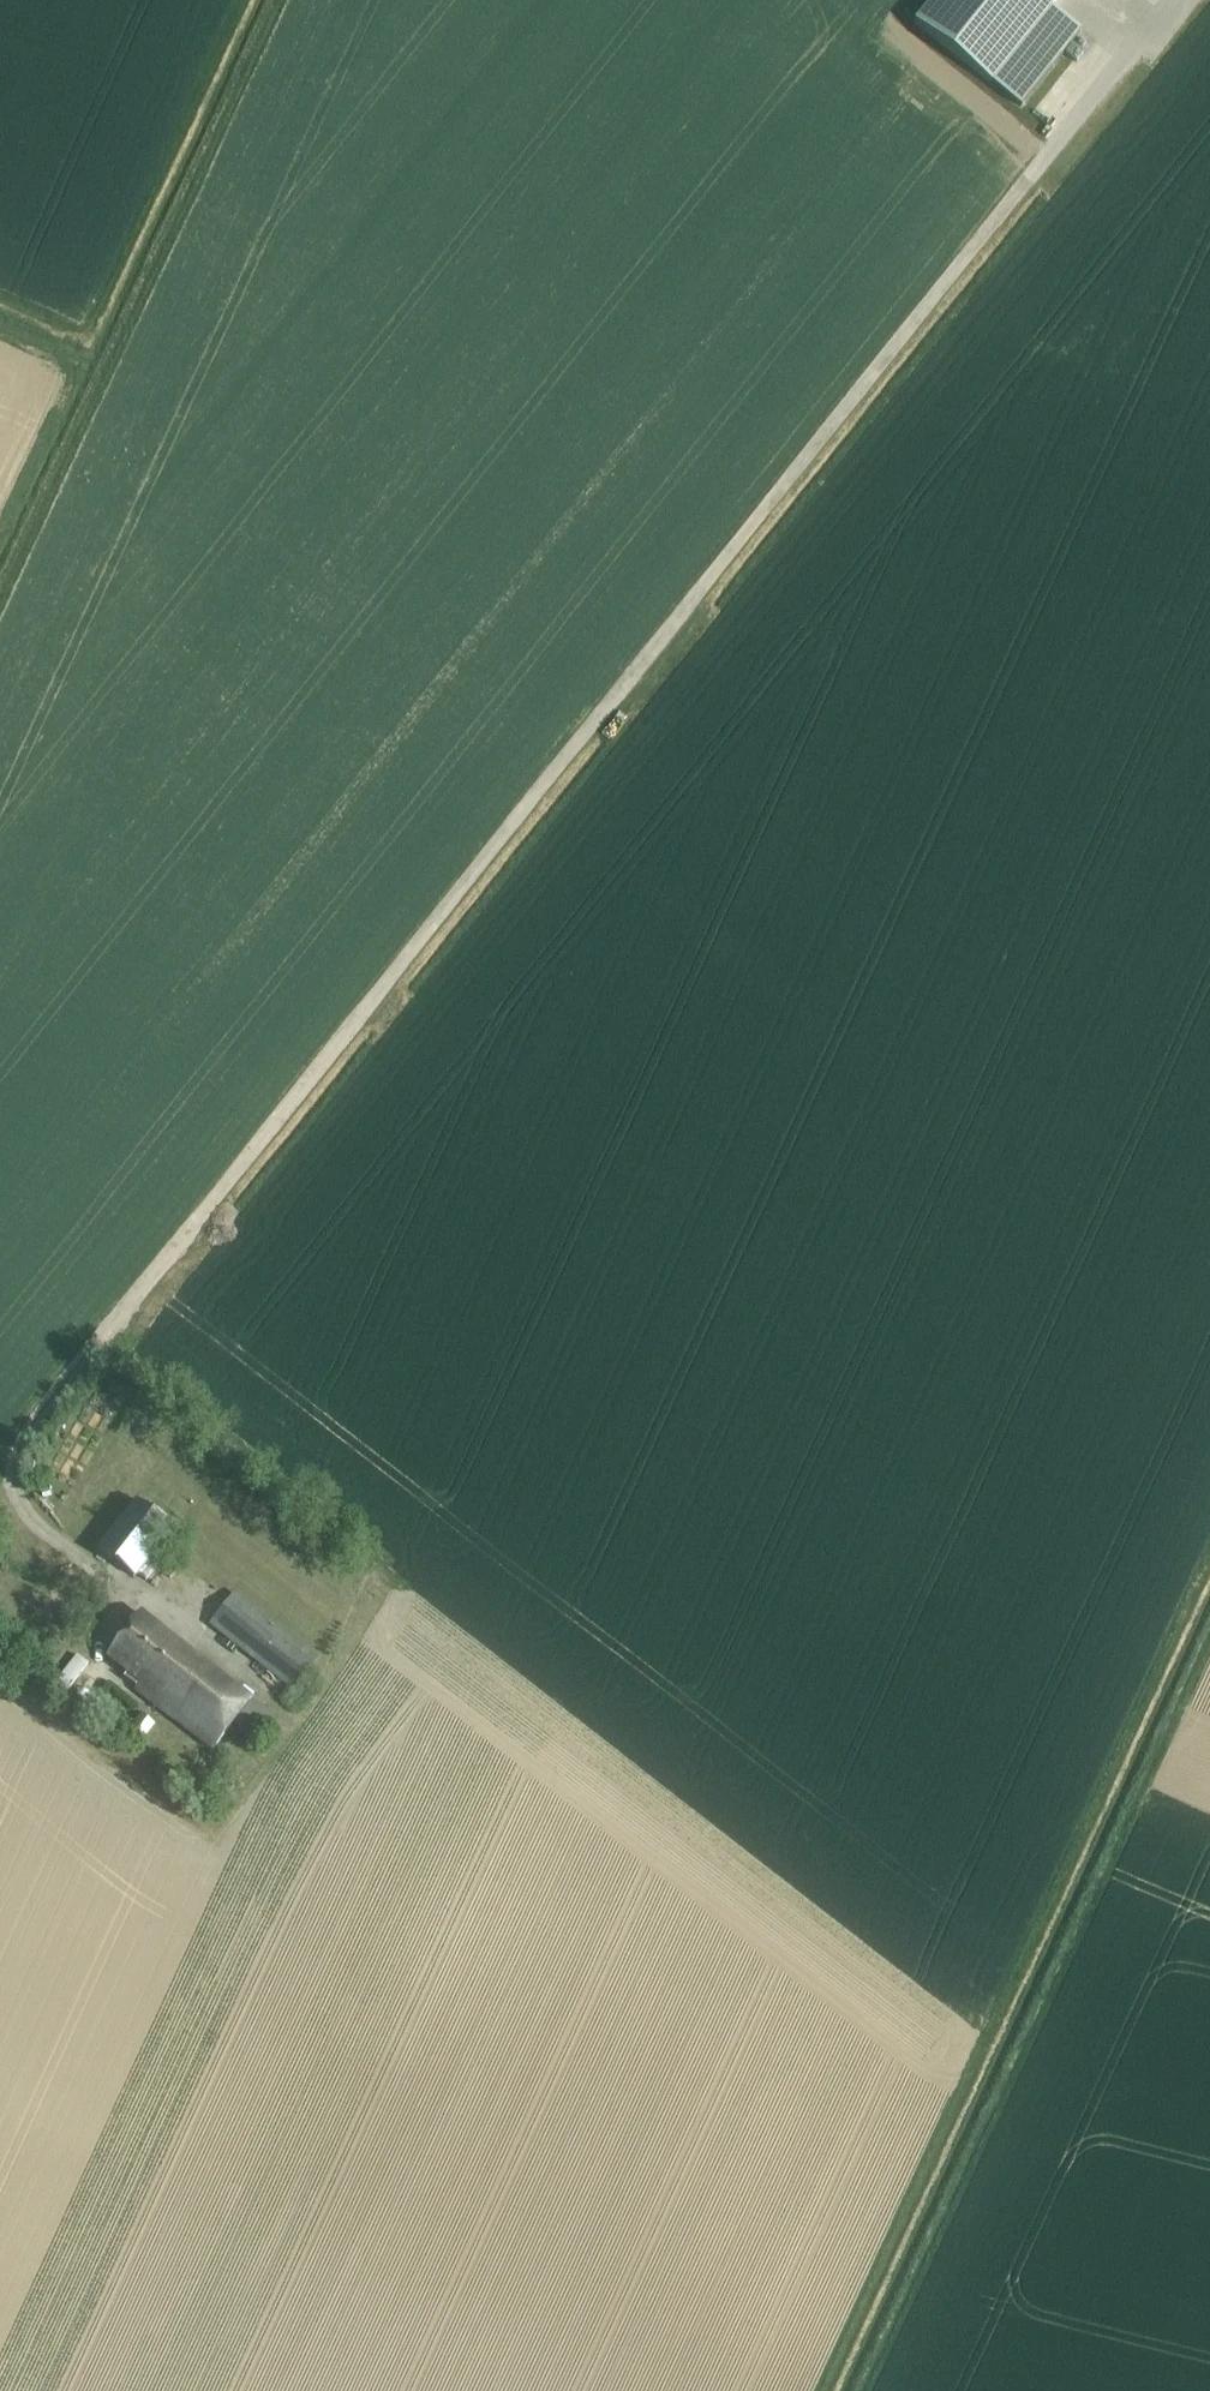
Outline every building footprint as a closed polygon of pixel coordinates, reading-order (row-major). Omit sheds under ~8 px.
[(1023,104),(1082,29),(1052,6),(1057,0),(934,0),(915,23),(1023,104)] [(137,1499),(98,1548),(134,1577),(173,1527),(137,1499)] [(212,1627),(295,1694),(319,1663),(236,1597),(212,1627)] [(205,1742),(214,1749),(234,1724),(256,1741),(274,1718),(161,1627),(142,1613),(108,1656),(142,1682),(137,1689),(156,1703),(205,1742)] [(132,1732),(143,1741),(155,1726),(144,1717),(132,1732)]
